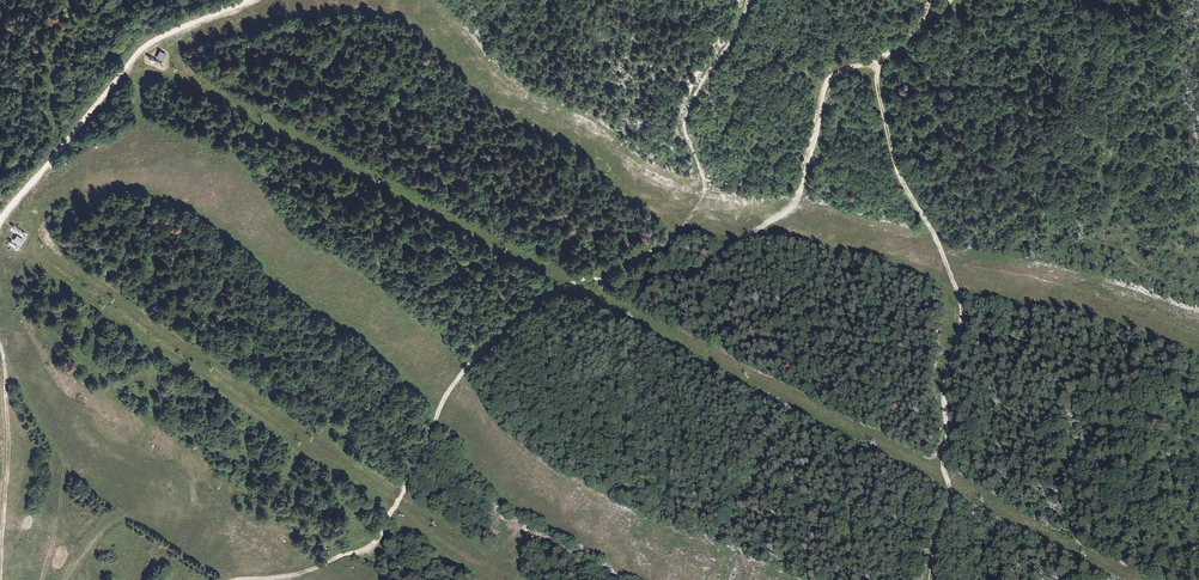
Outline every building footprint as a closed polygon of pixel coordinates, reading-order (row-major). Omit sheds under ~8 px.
[(161,63),(163,60),(165,56),(159,52),(156,59),(159,61),(161,63)] [(18,245),(23,240),(18,236),(14,240),(18,245)]
